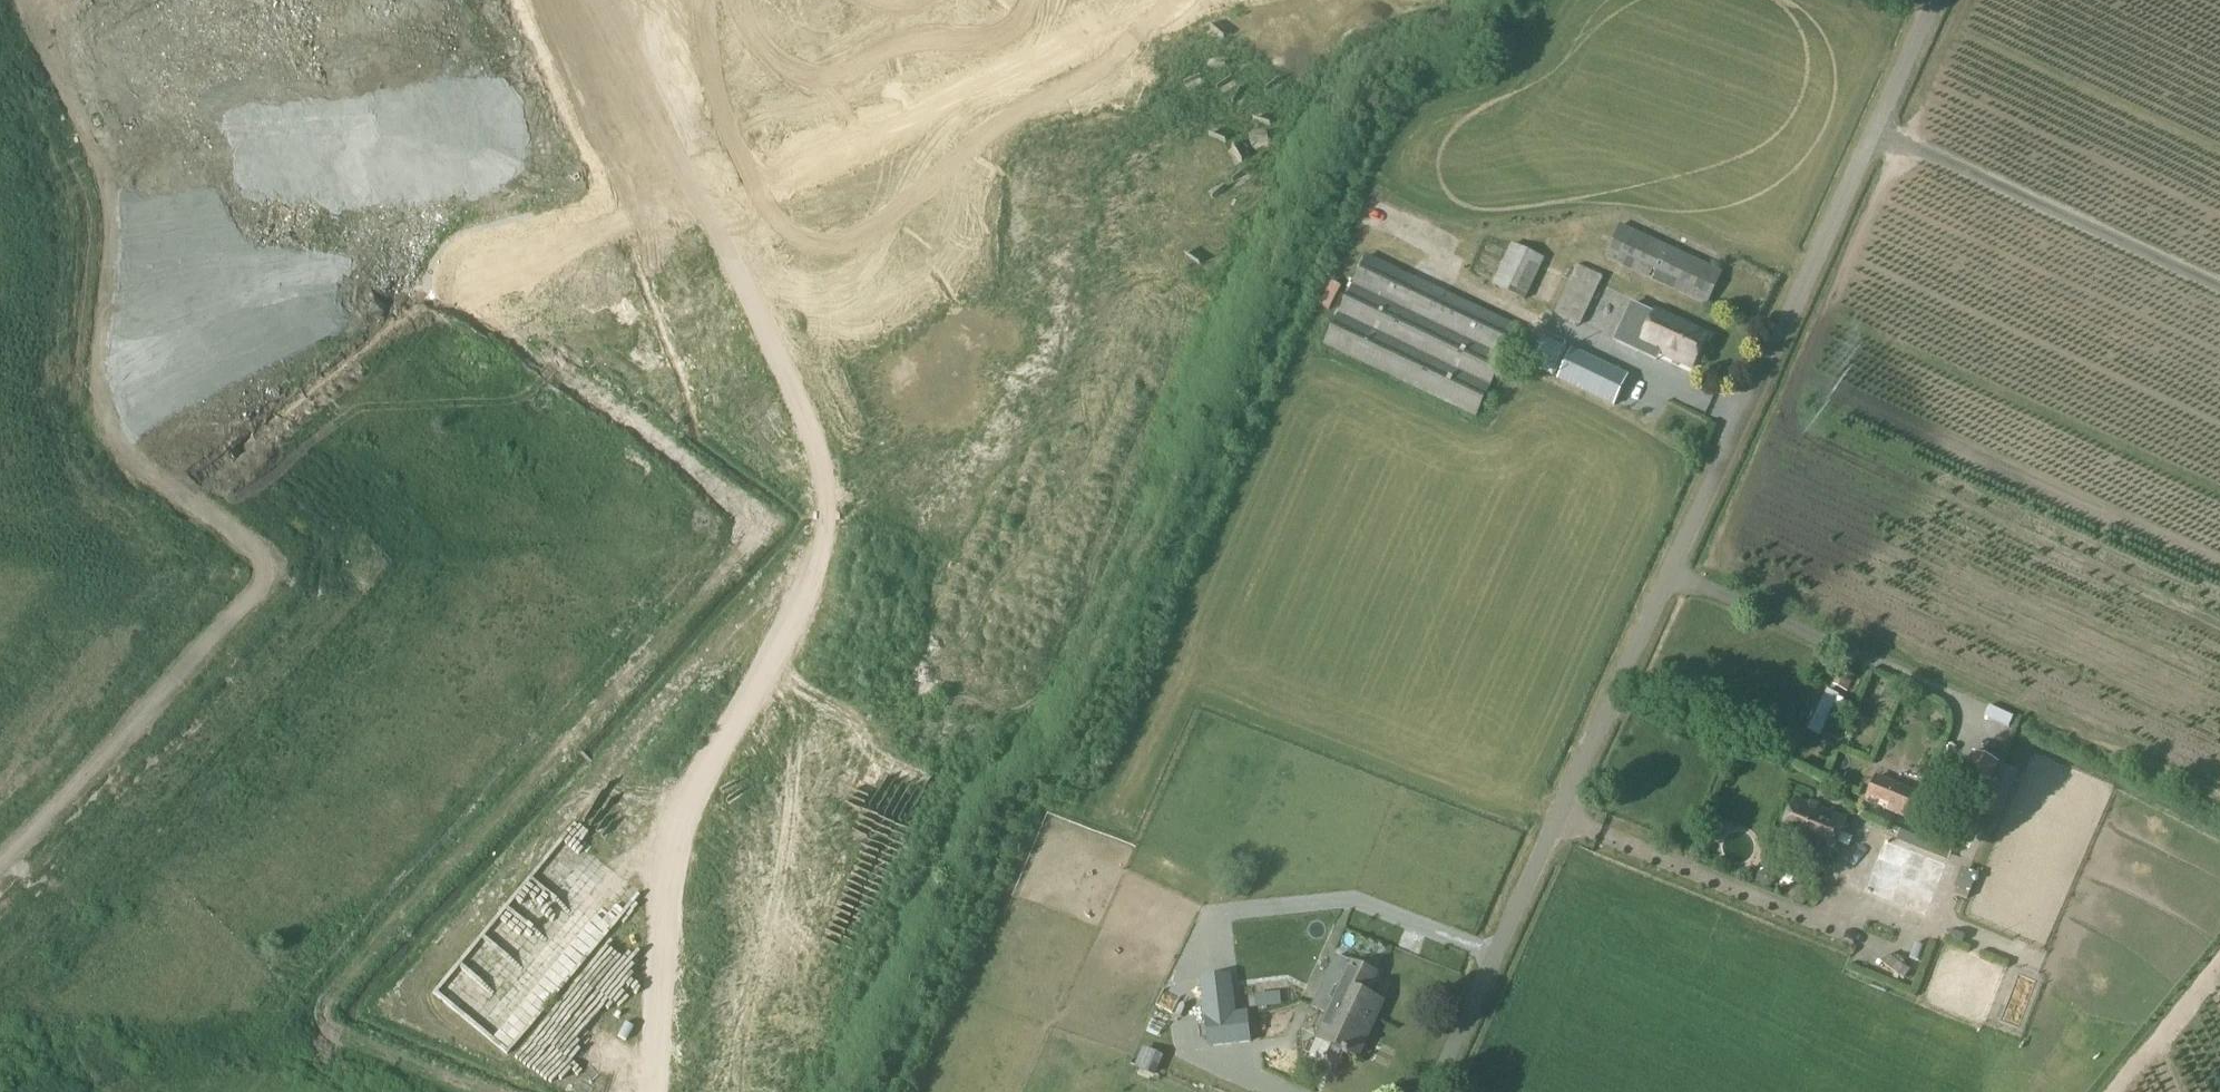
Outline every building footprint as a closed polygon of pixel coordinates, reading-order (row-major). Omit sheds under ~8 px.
[(684,20),(701,18),(699,3),(682,5),(684,20)] [(1621,224),(1604,258),(1707,305),(1723,272),(1621,224)] [(1492,285),(1525,300),(1545,259),(1511,243),(1492,285)] [(1324,344),(1476,417),(1518,327),(1367,254),(1324,344)] [(1554,313),(1580,326),(1604,277),(1577,265),(1554,313)] [(1632,303),(1615,340),(1639,351),(1642,345),(1691,368),(1706,336),(1656,313),(1655,314),(1632,303)] [(1523,364),(1553,378),(1567,348),(1538,333),(1523,364)] [(1615,406),(1628,377),(1571,350),(1558,379),(1615,406)] [(1982,801),(1999,760),(1973,749),(1956,790),(1982,801)] [(1884,819),(1888,810),(1916,821),(1926,797),(1876,777),(1866,801),(1872,803),(1868,814),(1884,819)] [(1781,836),(1831,855),(1844,820),(1795,799),(1781,836)] [(1877,836),(1860,885),(1929,913),(1949,861),(1877,836)] [(1893,980),(1905,984),(1914,948),(1902,945),(1893,980)] [(1336,953),(1312,1006),(1328,1014),(1333,1016),(1322,1040),(1357,1056),(1382,1002),(1368,996),(1378,973),(1346,958),(1336,953)] [(1236,1013),(1231,974),(1200,977),(1208,1047),(1239,1044),(1250,1043),(1247,1014),(1236,1015),(1236,1013)] [(1998,1010),(2020,1017),(2031,984),(2009,977),(1998,1010)] [(1134,1067),(1155,1076),(1164,1056),(1143,1047),(1134,1067)]
